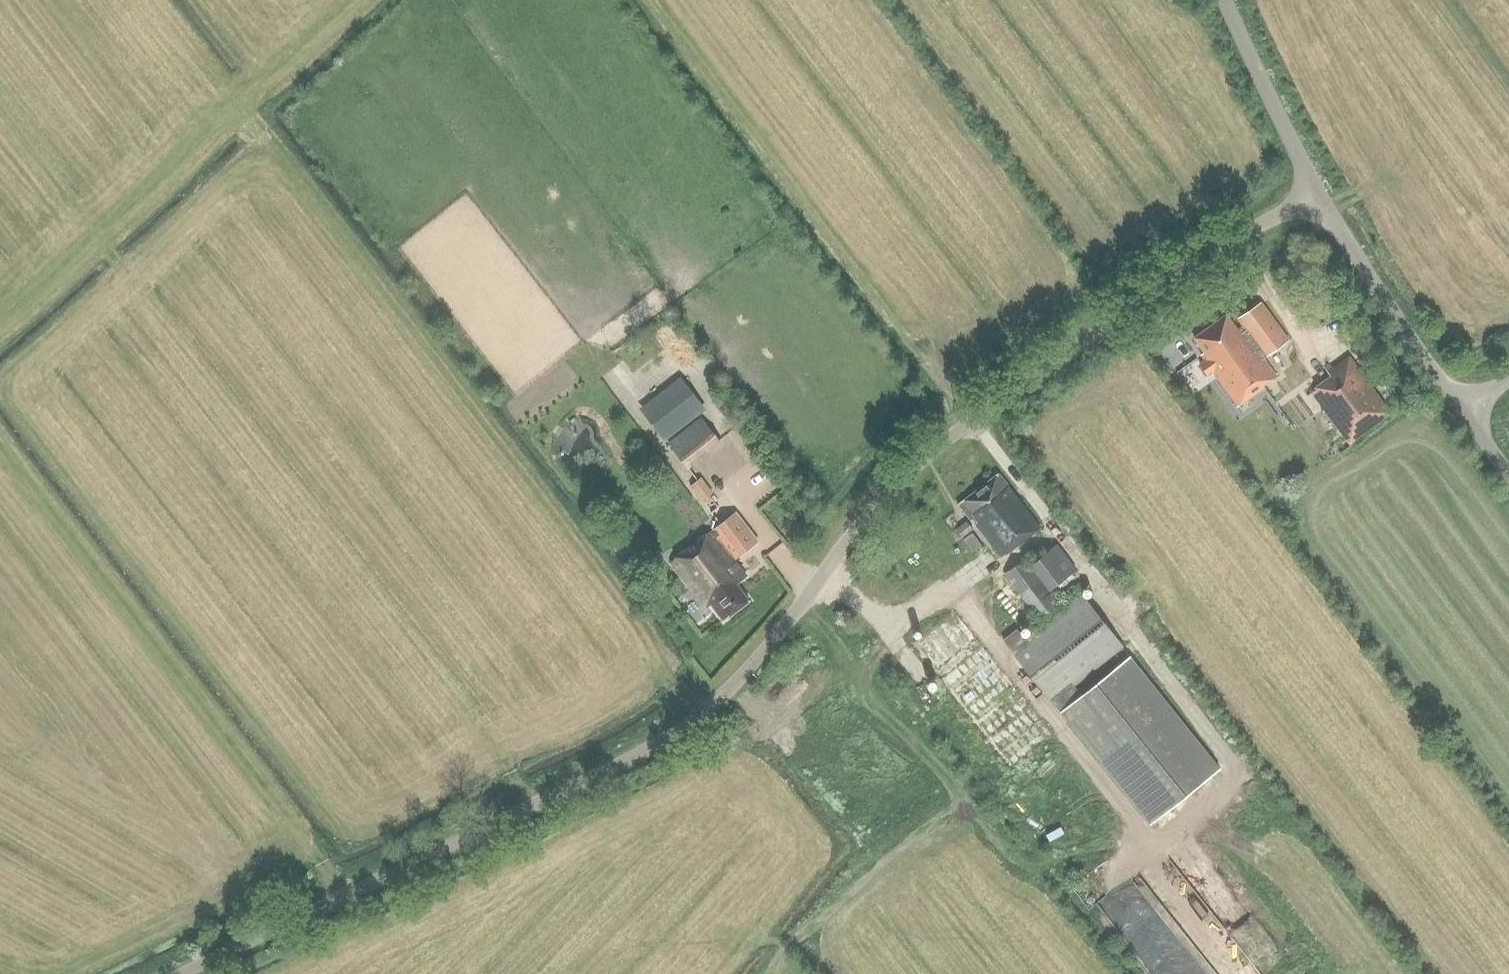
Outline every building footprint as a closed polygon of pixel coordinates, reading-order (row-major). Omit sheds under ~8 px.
[(1264,386),(1276,377),(1263,359),(1288,341),(1267,312),(1252,312),(1245,325),(1247,328),(1244,329),(1241,324),(1237,327),(1227,312),(1194,336),(1206,352),(1203,354),(1207,360),(1202,364),(1210,375),(1215,372),(1240,406),(1266,388),(1264,386)] [(1350,440),(1386,414),(1348,362),(1329,375),(1332,379),(1315,391),(1350,440)] [(644,411),(667,440),(705,411),(683,382),(644,411)] [(704,420),(671,446),(688,468),(721,443),(704,420)] [(1005,556),(1041,527),(999,474),(961,506),(973,521),(975,520),(1005,556)] [(735,561),(759,543),(737,515),(674,563),(709,607),(713,604),(724,620),(750,600),(738,585),(748,578),(735,561)] [(967,520),(956,529),(962,537),(973,529),(967,520)] [(972,532),(963,540),(973,553),(982,545),(972,532)] [(1036,566),(1034,568),(1026,559),(1008,574),(1043,618),(1063,601),(1053,589),(1078,569),(1058,544),(1034,564),(1036,566)] [(1150,824),(1220,768),(1130,656),(1082,694),(1075,685),(1124,646),(1083,594),(1026,639),(1017,628),(1003,639),(1150,824)] [(1012,770),(1055,735),(954,611),(911,646),(1012,770)]
